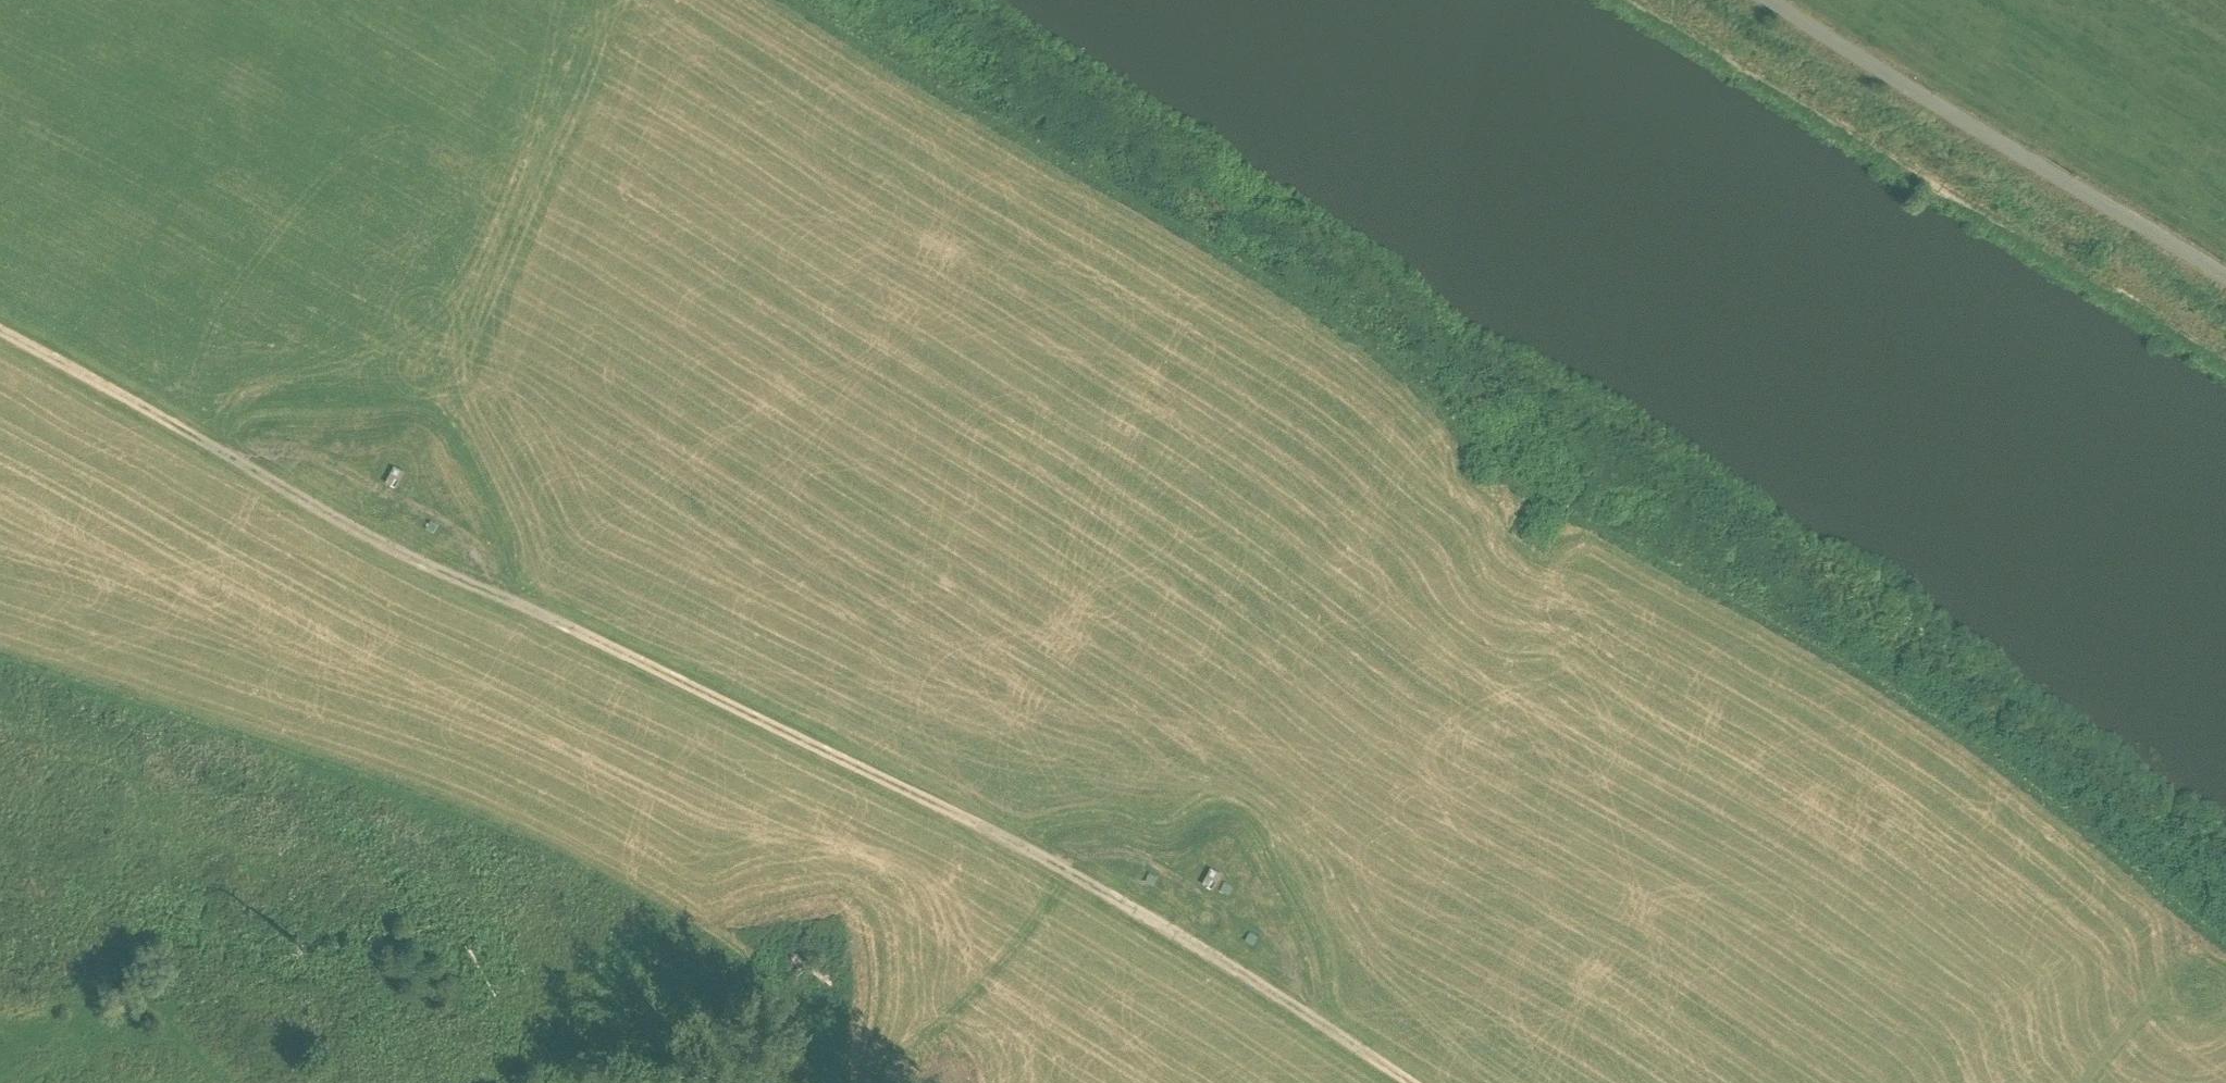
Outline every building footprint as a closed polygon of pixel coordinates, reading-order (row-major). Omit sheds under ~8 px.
[(396,467),(387,484),(398,490),(407,473),(396,467)] [(1210,873),(1202,890),(1213,895),(1222,879),(1210,873)]
